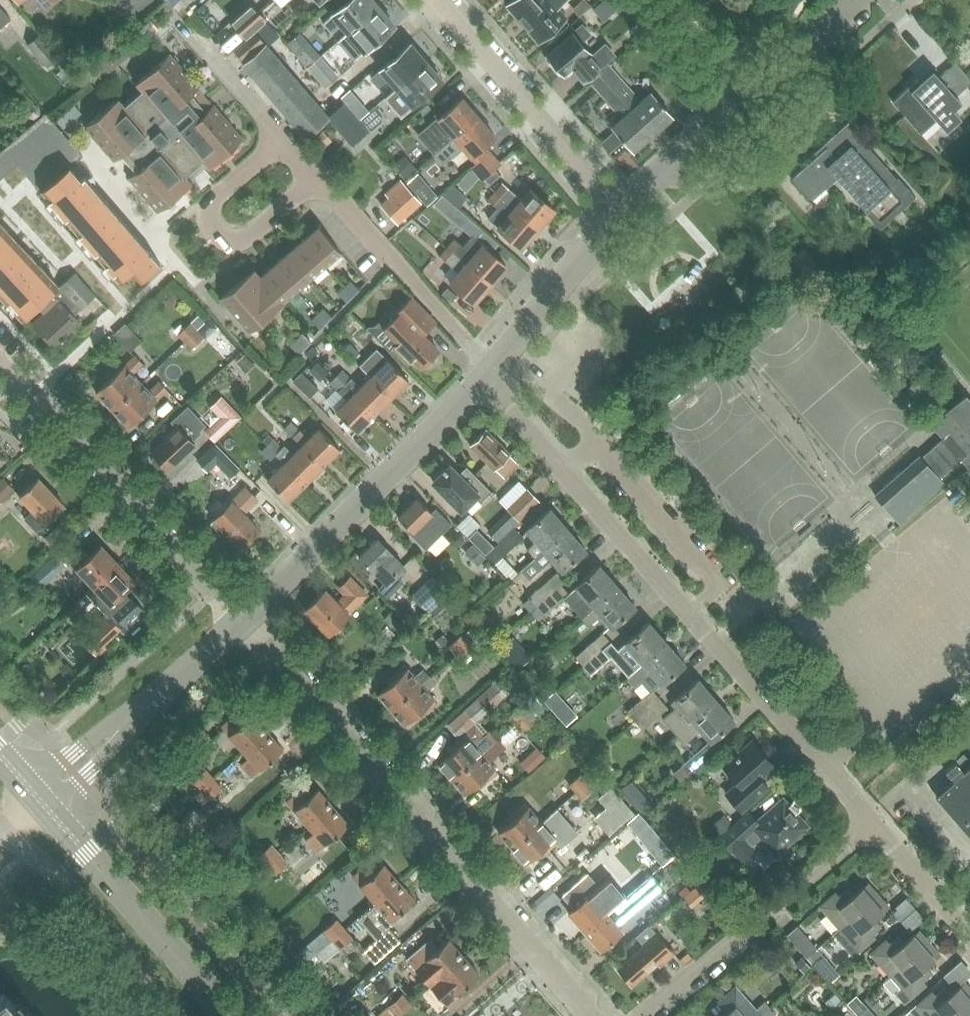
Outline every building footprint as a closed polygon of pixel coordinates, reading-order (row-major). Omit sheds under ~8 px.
[(349,32),(378,7),(372,0),(349,0),(333,14),(324,22),(330,30),(340,21),(349,32)] [(522,23),(549,0),(512,0),(507,5),(522,23)] [(522,23),(538,41),(564,19),(555,9),(566,0),(549,0),(522,23)] [(590,6),(585,0),(583,0),(572,9),(578,16),(590,6)] [(621,5),(617,0),(603,0),(593,9),(603,21),(621,5)] [(288,16),(274,1),(262,11),(276,27),(288,16)] [(11,20),(7,14),(0,6),(0,30),(11,20)] [(378,7),(349,32),(358,43),(348,51),(355,58),(364,50),(365,50),(394,25),(378,7)] [(241,17),(232,25),(245,40),(254,32),(265,23),(251,8),(241,17)] [(279,36),(267,23),(258,30),(270,44),(279,36)] [(547,56),(564,76),(571,70),(583,84),(616,55),(605,41),(590,54),(580,43),(589,35),(581,26),(547,56)] [(299,32),(287,43),(307,66),(319,55),(299,32)] [(254,33),(234,50),(243,61),(263,44),(254,33)] [(58,56),(40,35),(28,45),(47,66),(58,56)] [(388,78),(397,87),(428,60),(420,50),(417,52),(410,44),(381,69),(372,78),(378,86),(388,78)] [(328,118),(327,117),(265,46),(242,66),(305,138),(328,118)] [(242,139),(213,105),(213,106),(208,100),(198,88),(199,88),(170,54),(136,83),(142,91),(125,105),(118,98),(84,127),(114,161),(121,154),(136,171),(128,178),(157,212),(191,183),(184,174),(201,159),(208,168),(242,139)] [(317,60),(308,68),(320,81),(329,73),(317,60)] [(428,60),(397,87),(406,98),(396,106),(403,114),(413,105),(413,106),(442,81),(434,72),(437,70),(428,60)] [(932,73),(919,84),(916,82),(891,104),(910,125),(920,136),(936,122),(945,133),(959,120),(952,112),(961,105),(955,99),(969,85),(969,80),(955,63),(938,79),(932,73)] [(608,66),(589,84),(621,119),(612,128),(633,152),(653,134),(615,92),(624,84),(608,66)] [(624,84),(615,92),(653,134),(672,117),(650,93),(640,102),(624,84)] [(478,118),(462,99),(419,137),(436,155),(437,155),(447,146),(455,138),(478,118)] [(32,103),(26,109),(27,117),(35,120),(42,116),(41,107),(32,103)] [(327,117),(328,118),(351,145),(368,131),(344,103),(327,117)] [(376,107),(361,120),(371,132),(382,123),(382,114),(376,107)] [(17,165),(41,192),(42,191),(70,167),(83,155),(46,113),(0,152),(0,180),(17,165)] [(478,118),(455,138),(459,143),(472,157),(477,163),(491,151),(486,145),(488,143),(495,137),(478,118)] [(866,210),(881,227),(914,198),(847,122),(813,153),(816,156),(792,178),(810,197),(835,174),(866,210)] [(323,132),(311,143),(319,152),(331,141),(323,132)] [(613,133),(601,143),(608,153),(621,142),(613,133)] [(447,146),(437,155),(443,162),(453,153),(447,146)] [(477,163),(471,168),(482,180),(484,178),(495,169),(501,162),(491,151),(477,163)] [(405,155),(393,165),(406,180),(418,170),(405,155)] [(70,167),(42,191),(117,279),(131,267),(140,277),(159,260),(150,250),(145,254),(70,167)] [(418,173),(407,182),(415,191),(426,182),(418,173)] [(391,198),(383,206),(400,226),(424,204),(403,180),(387,194),(391,198)] [(504,182),(495,191),(538,228),(554,209),(531,188),(522,198),(504,182)] [(442,194),(459,207),(467,197),(451,184),(442,194)] [(495,191),(488,200),(497,207),(488,218),(498,226),(522,247),(538,228),(495,191)] [(443,195),(434,204),(444,212),(452,203),(443,195)] [(956,215),(948,221),(955,229),(963,222),(956,215)] [(9,301),(12,308),(21,318),(57,285),(0,224),(0,291),(9,301)] [(219,299),(231,312),(249,333),(341,254),(318,227),(260,277),(253,270),(219,299)] [(455,238),(447,247),(490,284),(506,265),(472,236),(463,246),(455,238)] [(490,284),(447,247),(440,255),(459,271),(450,282),(474,303),(490,284)] [(31,324),(53,347),(79,322),(73,316),(95,296),(83,283),(95,273),(86,263),(52,294),(57,299),(31,324)] [(350,281),(344,287),(353,296),(359,291),(350,281)] [(344,287),(337,294),(346,303),(353,296),(344,287)] [(447,287),(442,294),(451,302),(457,295),(447,287)] [(173,293),(163,302),(173,312),(182,303),(173,293)] [(385,329),(398,342),(393,348),(409,364),(413,359),(422,367),(424,365),(427,367),(431,367),(438,360),(438,356),(436,353),(438,351),(423,335),(435,322),(412,299),(394,317),(395,319),(385,329)] [(323,307),(317,313),(325,322),(332,316),(323,307)] [(317,313),(310,319),(319,328),(325,322),(317,313)] [(126,323),(114,334),(130,352),(142,341),(126,323)] [(189,323),(178,334),(184,341),(196,330),(189,323)] [(196,330),(184,341),(191,348),(203,338),(196,330)] [(302,333),(290,345),(299,354),(311,342),(302,333)] [(349,343),(343,349),(352,359),(359,353),(355,348),(349,343)] [(377,348),(359,365),(370,377),(391,397),(408,380),(377,348)] [(241,354),(234,361),(245,372),(252,366),(241,354)] [(95,392),(112,409),(140,383),(131,374),(142,364),(134,355),(95,392)] [(342,369),(336,376),(374,414),(391,397),(370,377),(361,387),(352,377),(351,378),(342,369)] [(301,372),(292,380),(309,398),(318,389),(301,372)] [(374,414),(336,376),(329,382),(338,391),(347,401),(336,411),(356,432),(374,414)] [(140,383),(112,409),(128,427),(167,390),(159,382),(149,392),(140,383)] [(218,417),(208,427),(203,431),(213,441),(238,417),(219,396),(209,406),(218,417)] [(969,468),(969,402),(965,396),(932,425),(944,438),(922,457),(921,456),(876,495),(900,522),(945,483),(940,478),(962,459),(969,468)] [(205,425),(187,405),(171,421),(176,427),(150,451),(169,470),(195,445),(191,441),(201,431),(200,430),(205,425)] [(275,419),(302,445),(322,466),(339,448),(319,428),(308,439),(282,413),(275,419)] [(470,446),(494,470),(495,469),(504,478),(517,464),(509,455),(510,454),(486,430),(470,446)] [(274,438),(267,444),(276,454),(284,462),(305,483),(322,466),(302,445),(293,454),(284,445),(283,447),(274,438)] [(214,444),(197,461),(209,472),(217,464),(230,477),(238,469),(224,454),(214,444)] [(269,461),(276,454),(267,444),(260,451),(269,461)] [(278,469),(267,480),(273,486),(287,500),(301,486),(305,483),(284,462),(278,469)] [(436,480),(433,482),(461,511),(474,498),(480,503),(491,492),(466,467),(458,475),(450,466),(446,469),(443,466),(433,477),(436,480)] [(64,506),(45,486),(38,478),(30,486),(19,496),(32,510),(24,518),(36,532),(45,524),(64,506)] [(0,482),(0,501),(12,489),(3,479),(0,482)] [(219,501),(209,511),(215,518),(214,519),(241,546),(259,529),(242,513),(256,499),(245,488),(226,508),(219,501)] [(527,488),(507,508),(520,521),(540,501),(527,488)] [(417,498),(398,518),(412,531),(410,533),(426,548),(427,547),(451,523),(435,507),(431,512),(417,498)] [(529,550),(536,559),(568,530),(550,509),(527,530),(537,542),(529,550)] [(477,528),(468,537),(485,554),(494,545),(477,528)] [(515,528),(486,555),(495,565),(524,538),(515,528)] [(453,530),(448,536),(450,544),(458,546),(464,540),(462,531),(453,530)] [(568,530),(536,559),(523,571),(531,580),(553,560),(562,570),(585,550),(568,530)] [(53,531),(45,539),(55,549),(63,541),(53,531)] [(377,539),(359,557),(383,582),(378,587),(387,597),(393,591),(402,582),(395,575),(404,566),(377,539)] [(474,544),(466,552),(478,565),(486,557),(474,544)] [(70,563),(93,587),(118,564),(101,545),(90,556),(84,549),(70,563)] [(53,556),(38,570),(48,581),(64,567),(53,556)] [(93,587),(87,593),(114,621),(123,632),(145,612),(132,598),(130,599),(124,592),(135,581),(118,564),(93,587)] [(574,609),(581,618),(617,587),(600,567),(576,587),(586,598),(574,609)] [(558,570),(528,596),(529,598),(536,605),(560,584),(566,579),(558,570)] [(433,576),(413,595),(428,611),(448,593),(433,576)] [(325,590),(305,610),(329,634),(348,614),(347,614),(366,595),(349,578),(339,588),(345,595),(337,603),(325,590)] [(560,584),(536,605),(544,614),(568,593),(560,584)] [(617,587),(581,618),(589,627),(602,616),(612,628),(635,607),(617,587)] [(529,598),(519,606),(526,614),(536,605),(529,598)] [(390,613),(384,619),(396,630),(402,624),(390,613)] [(95,658),(123,632),(114,621),(85,647),(95,658)] [(628,677),(643,664),(667,644),(649,623),(626,644),(635,654),(619,668),(628,677)] [(466,630),(460,636),(466,643),(472,637),(478,631),(474,626),(467,631),(466,630)] [(443,632),(435,639),(440,646),(449,639),(443,632)] [(472,637),(466,643),(472,649),(483,639),(478,633),(472,637)] [(576,657),(583,666),(611,642),(603,633),(576,657)] [(460,636),(452,643),(448,646),(461,661),(473,651),(472,649),(466,643),(460,636)] [(611,642),(583,666),(591,675),(618,651),(611,642)] [(643,664),(628,677),(635,685),(642,679),(652,691),(653,690),(654,692),(661,685),(685,664),(667,644),(643,664)] [(389,684),(378,694),(391,709),(421,683),(429,676),(423,669),(414,677),(404,665),(393,674),(386,681),(389,684)] [(421,683),(391,709),(404,724),(415,715),(419,718),(426,712),(437,702),(427,691),(435,684),(429,676),(421,683)] [(674,708),(662,718),(669,727),(677,736),(717,701),(699,680),(675,701),(671,705),(674,708)] [(506,694),(495,682),(448,725),(459,738),(474,723),(506,694)] [(628,712),(635,721),(661,699),(653,690),(628,712)] [(661,699),(635,721),(643,730),(668,708),(661,699)] [(588,701),(583,705),(586,710),(592,705),(588,701)] [(717,701),(677,736),(685,745),(701,731),(711,742),(735,722),(717,701)] [(509,716),(522,731),(534,721),(521,706),(509,716)] [(222,727),(244,752),(267,732),(252,715),(242,724),(235,716),(222,727)] [(452,752),(439,763),(452,779),(481,753),(498,739),(487,727),(482,732),(474,723),(459,738),(460,739),(454,744),(457,747),(452,752)] [(211,740),(208,735),(204,731),(186,747),(193,755),(211,740)] [(267,732),(244,752),(249,758),(241,765),(251,776),(282,749),(267,732)] [(481,753),(452,779),(465,794),(484,778),(487,782),(498,772),(488,762),(506,747),(499,738),(498,739),(481,753)] [(750,741),(722,766),(736,782),(724,792),(740,811),(767,788),(759,779),(773,767),(750,741)] [(681,767),(689,777),(716,753),(708,744),(681,767)] [(944,788),(945,789),(961,807),(952,815),(968,833),(969,831),(969,761),(965,755),(956,762),(954,761),(944,769),(954,780),(944,788)] [(193,780),(201,790),(213,779),(205,769),(193,780)] [(569,785),(582,800),(594,790),(581,775),(569,785)] [(201,790),(172,815),(198,846),(207,838),(189,817),(209,799),(221,788),(213,779),(201,790)] [(619,796),(611,787),(598,798),(606,807),(593,818),(608,835),(633,813),(619,796)] [(287,801),(310,827),(333,807),(318,790),(307,799),(300,790),(287,801)] [(648,794),(635,804),(644,814),(656,804),(648,794)] [(571,797),(557,810),(563,817),(577,804),(571,797)] [(719,835),(717,837),(730,852),(731,851),(741,861),(754,850),(751,846),(761,836),(775,852),(804,826),(782,801),(756,823),(746,811),(732,824),(719,835)] [(499,832),(512,848),(541,822),(525,804),(514,813),(517,817),(499,832)] [(333,807),(310,827),(315,833),(306,840),(317,851),(348,824),(333,807)] [(541,822),(512,848),(526,864),(544,847),(547,851),(558,842),(560,844),(575,831),(563,817),(557,810),(556,809),(541,822)] [(639,814),(627,824),(663,866),(675,855),(646,821),(639,814)] [(725,815),(712,826),(719,835),(732,824),(725,815)] [(239,835),(235,838),(236,844),(242,845),(246,842),(245,836),(239,835)] [(259,856),(267,865),(279,854),(271,846),(259,856)] [(267,865),(275,874),(287,864),(279,854),(267,865)] [(354,877),(375,902),(399,882),(384,865),(373,874),(366,866),(354,877)] [(581,901),(568,913),(585,932),(606,913),(615,905),(625,897),(650,875),(644,868),(619,891),(605,876),(605,875),(604,875),(578,898),(581,901)] [(718,872),(710,880),(716,887),(724,879),(718,872)] [(650,875),(625,897),(635,909),(636,910),(662,888),(650,875)] [(399,882),(375,902),(358,918),(377,940),(364,951),(375,963),(400,940),(389,927),(403,915),(400,912),(414,900),(399,882)] [(818,906),(838,929),(877,894),(867,883),(861,888),(861,887),(852,894),(847,888),(837,896),(834,892),(818,906)] [(687,884),(679,892),(683,896),(691,889),(687,884)] [(695,888),(683,898),(692,908),(704,898),(695,888)] [(838,929),(833,933),(844,946),(853,956),(858,951),(874,937),(871,933),(880,925),(874,919),(882,912),(881,911),(887,906),(877,894),(866,904),(838,929)] [(606,913),(585,932),(601,950),(622,932),(613,921),(617,918),(620,921),(635,909),(625,897),(615,905),(606,913)] [(324,931),(332,940),(344,929),(336,920),(324,931)] [(786,935),(806,958),(816,949),(796,926),(786,935)] [(643,947),(618,969),(633,986),(657,964),(660,967),(674,954),(657,934),(656,935),(649,927),(635,938),(643,947)] [(344,929),(332,940),(340,948),(340,949),(352,938),(344,929)] [(869,954),(889,976),(927,942),(917,930),(912,935),(911,934),(903,941),(898,935),(889,943),(885,939),(869,954)] [(319,952),(332,940),(324,931),(302,949),(306,954),(309,958),(310,960),(319,952)] [(332,940),(319,952),(326,961),(340,948),(332,940)] [(431,987),(441,978),(465,957),(449,940),(439,950),(431,941),(408,961),(431,987)] [(889,976),(883,981),(893,993),(903,1003),(908,999),(925,984),(921,980),(930,972),(924,966),(933,958),(938,953),(927,942),(889,976)] [(302,964),(309,958),(306,954),(302,949),(295,956),(302,964)] [(816,949),(806,958),(811,964),(828,983),(838,974),(821,955),(816,949)] [(441,978),(431,987),(449,1008),(461,997),(458,994),(480,975),(465,957),(441,978)] [(801,958),(795,964),(803,974),(810,968),(801,958)] [(909,1010),(913,1015),(948,1015),(969,996),(969,990),(963,982),(957,987),(957,986),(948,994),(943,987),(934,995),(931,991),(915,1005),(909,1010)] [(768,1007),(763,1001),(754,1009),(735,986),(717,1002),(726,1012),(721,1015),(758,1015),(768,1007)] [(4,993),(0,996),(0,1015),(24,1015),(4,993)] [(834,993),(825,1001),(831,1008),(840,999),(834,993)] [(847,1003),(853,1009),(862,1001),(856,995),(847,1003)] [(390,1007),(399,1015),(411,1005),(403,996),(390,1007)] [(948,1015),(969,1015),(969,996),(948,1015)] [(853,1009),(858,1015),(859,1015),(875,1015),(867,1007),(862,1001),(853,1009)] [(758,1015),(771,1015),(774,1013),(768,1007),(758,1015)]
